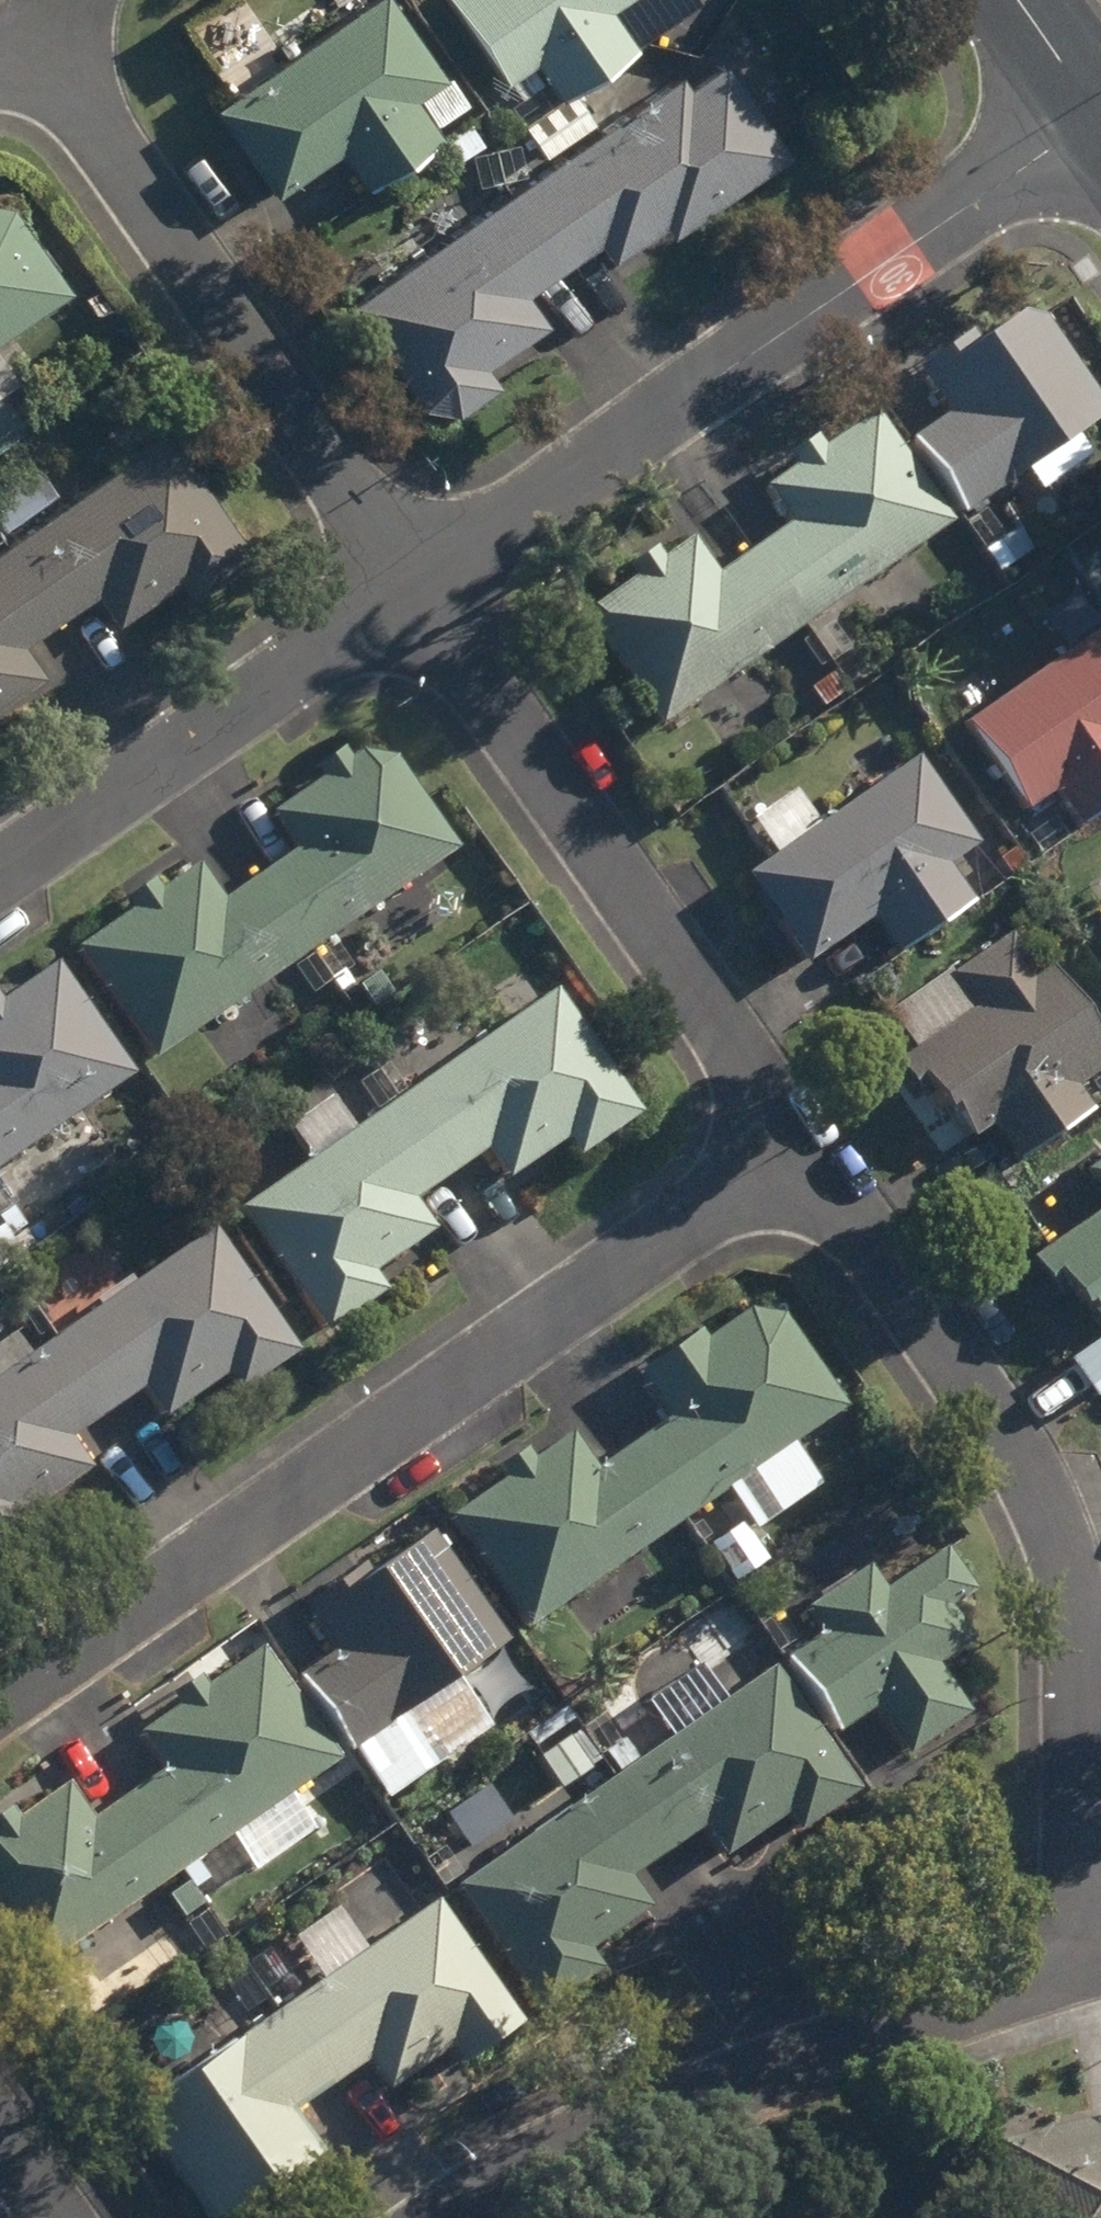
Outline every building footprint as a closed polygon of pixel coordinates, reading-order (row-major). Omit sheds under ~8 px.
[(282,200),(347,155),(372,193),(447,141),(422,105),(451,84),(393,0),(390,0),(222,116),(282,200)] [(552,159),(598,127),(577,98),(643,52),(617,14),(638,0),(454,0),(513,87),(542,66),(566,104),(531,128),(552,159)] [(685,83),(516,202),(569,276),(608,247),(621,265),(671,229),(680,240),(797,160),(732,68),(693,95),(685,83)] [(442,110),(456,131),(483,112),(468,91),(442,110)] [(533,300),(569,276),(516,202),(358,313),(428,413),(463,420),(505,392),(493,374),(553,329),(533,300)] [(77,297),(20,213),(0,209),(0,350),(77,297)] [(972,521),(1035,475),(1049,495),(1093,463),(1079,443),(1100,428),(1100,399),(1041,315),(988,354),(978,341),(928,378),(960,420),(920,449),(972,521)] [(797,531),(757,560),(807,634),(959,529),(881,417),(830,454),(822,444),(796,461),(802,471),(771,493),(797,531)] [(13,552),(63,626),(103,597),(124,627),(188,584),(200,602),(260,561),(179,441),(13,552)] [(991,557),(1005,577),(1035,555),(1021,535),(991,557)] [(807,634),(757,560),(725,582),(703,551),(690,549),(668,565),(663,557),(637,576),(642,582),(589,619),(666,732),(807,634)] [(63,626),(13,552),(0,561),(0,715),(51,681),(30,648),(63,626)] [(1033,623),(1060,662),(1097,635),(1071,597),(1033,623)] [(1086,833),(1100,823),(1100,641),(969,730),(1028,818),(1060,796),(1086,833)] [(830,676),(809,690),(822,707),(842,693),(830,676)] [(304,855),(265,882),(317,958),(465,855),(401,765),(369,758),(356,767),(347,754),(319,773),(327,784),(278,818),(304,855)] [(756,881),(816,968),(881,924),(907,961),(980,911),(970,896),(995,878),(978,855),(984,852),(924,765),(828,833),(801,794),(755,826),(781,864),(756,881)] [(317,958),(265,882),(230,908),(204,870),(165,897),(160,890),(133,909),(140,918),(86,956),(163,1066),(317,958)] [(1025,1168),(1098,1119),(1081,1094),(1100,1080),(1100,1039),(1052,967),(1040,975),(1017,940),(959,980),(983,1015),(900,1072),(925,1106),(939,1097),(973,1147),(998,1130),(1025,1168)] [(140,1080),(65,970),(9,1008),(2,998),(0,999),(0,1176),(140,1080)] [(560,996),(402,1107),(454,1182),(494,1154),(516,1185),(572,1146),(586,1164),(648,1121),(560,996)] [(420,1206),(454,1182),(402,1107),(359,1137),(336,1103),(294,1133),(317,1166),(247,1215),(331,1338),(390,1297),(377,1278),(440,1236),(420,1206)] [(1037,1267),(1061,1303),(1079,1292),(1100,1326),(1100,1224),(1037,1267)] [(2,1275),(25,1261),(8,1233),(0,1238),(0,1272),(2,1275)] [(220,1235),(58,1348),(109,1422),(150,1393),(172,1423),(232,1382),(246,1400),(306,1358),(220,1235)] [(678,1425),(641,1452),(692,1526),(853,1413),(792,1324),(757,1319),(711,1351),(704,1341),(648,1380),(678,1425)] [(109,1422),(58,1348),(37,1362),(21,1339),(0,1354),(0,1567),(46,1536),(35,1518),(95,1477),(74,1445),(109,1422)] [(692,1526),(641,1452),(603,1477),(579,1442),(539,1469),(532,1456),(505,1475),(513,1485),(460,1523),(537,1633),(692,1526)] [(696,1530),(716,1558),(736,1542),(715,1516),(696,1530)] [(301,1684),(356,1760),(513,1649),(437,1541),(356,1599),(349,1588),(309,1616),(338,1657),(301,1684)] [(883,1714),(917,1761),(977,1720),(942,1672),(1004,1630),(950,1553),(890,1595),(874,1572),(811,1617),(827,1638),(790,1663),(844,1741),(883,1714)] [(754,1598),(769,1618),(794,1600),(779,1581),(754,1598)] [(171,1776),(134,1802),(186,1877),(344,1766),(268,1656),(210,1697),(204,1686),(177,1705),(184,1715),(147,1740),(171,1776)] [(611,1763),(625,1782),(678,1856),(712,1832),(733,1864),(793,1821),(807,1839),(866,1798),(780,1673),(645,1768),(632,1748),(611,1763)] [(549,1763),(568,1793),(594,1775),(575,1746),(549,1763)] [(678,1856),(625,1782),(465,1896),(550,2018),(609,1975),(596,1957),(657,1914),(635,1885),(678,1856)] [(186,1877),(134,1802),(100,1827),(74,1791),(23,1826),(15,1816),(0,1826),(0,1919),(41,1979),(186,1877)] [(171,1900),(185,1919),(204,1907),(190,1887),(171,1900)] [(445,1909),(284,2022),(335,2094),(376,2065),(397,2096),(458,2055),(471,2072),(529,2031),(445,1909)] [(134,1926),(148,1949),(159,1942),(145,1919),(134,1926)] [(335,2094),(284,2022),(238,2053),(216,2024),(129,2084),(153,2118),(144,2125),(210,2217),(240,2217),(280,2197),(284,2203),(327,2162),(298,2119),(335,2094)] [(1009,2142),(1028,2217),(1100,2217),(1100,2119),(1009,2142)]
